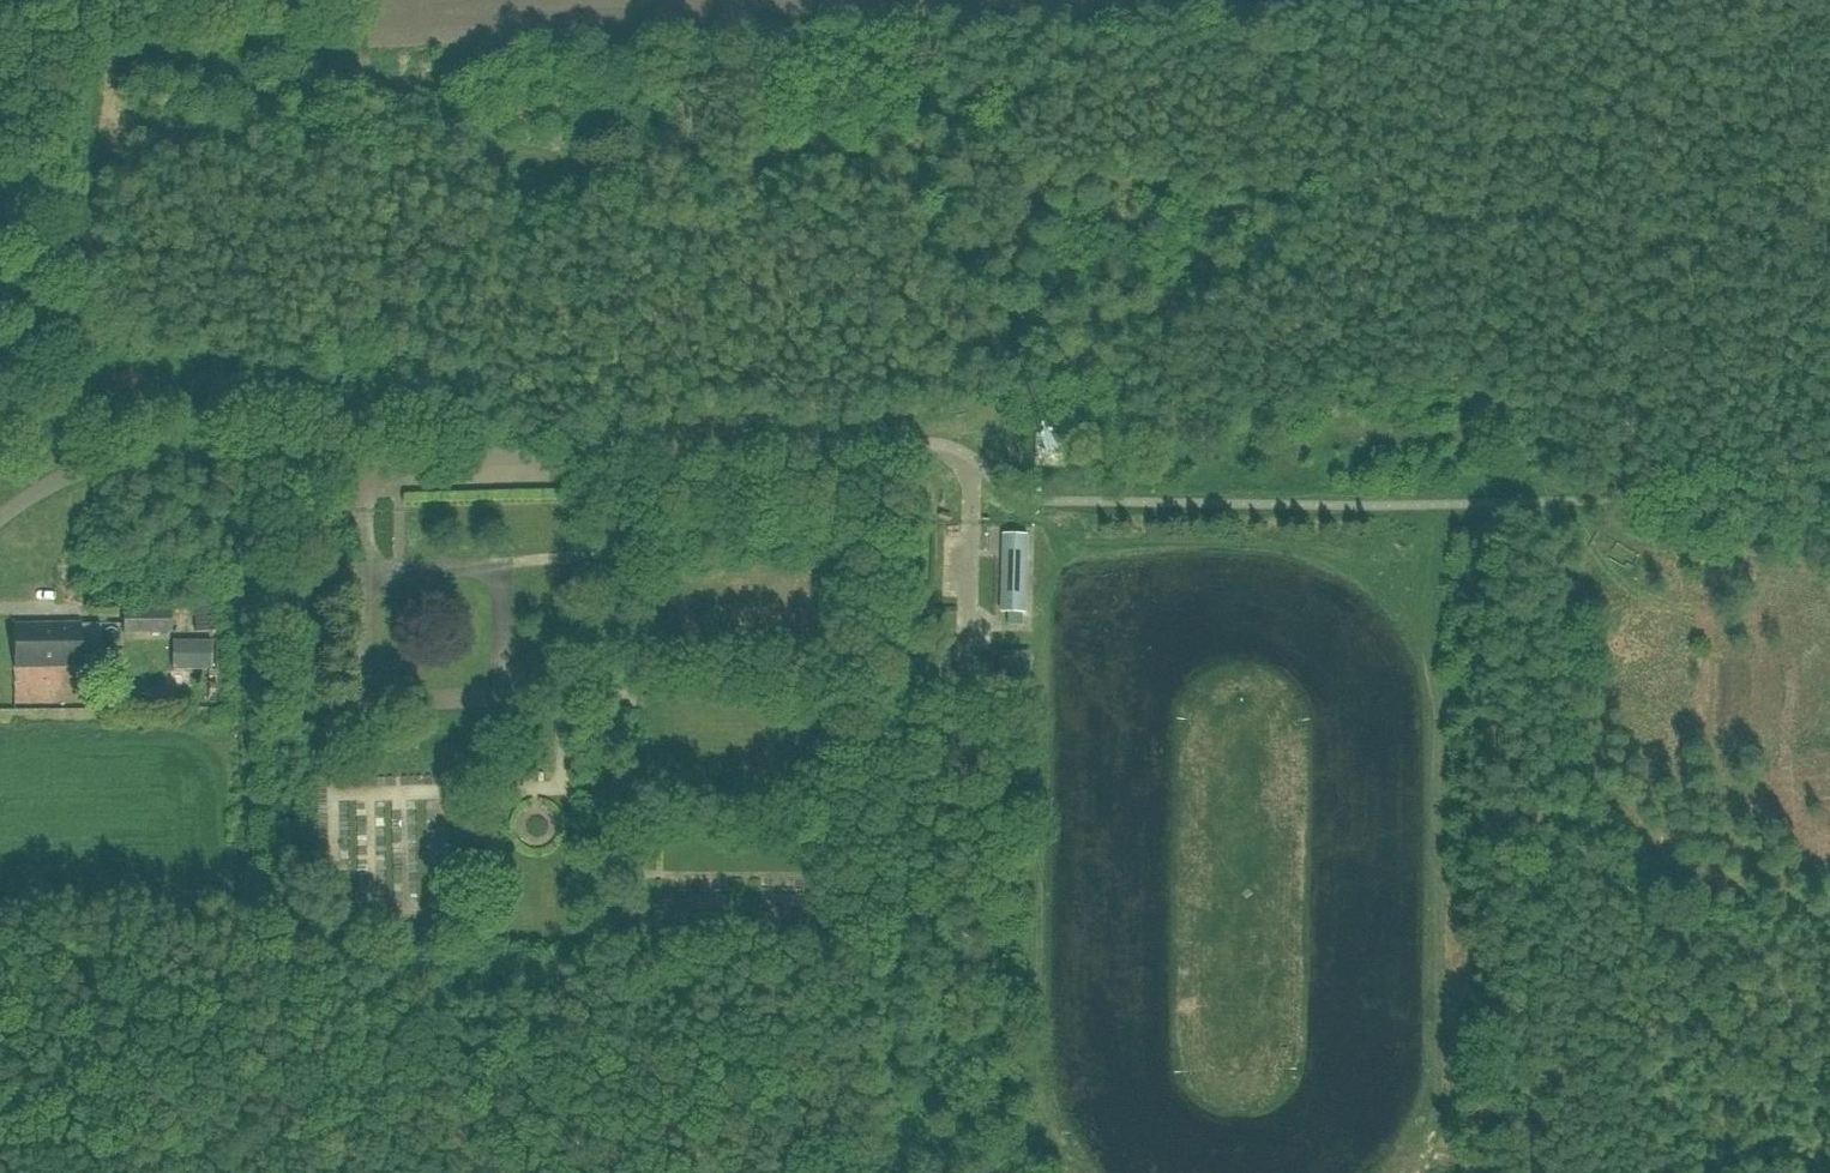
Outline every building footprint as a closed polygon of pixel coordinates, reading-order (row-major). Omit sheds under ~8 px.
[(1004,536),(1001,612),(1025,613),(1028,536),(1004,536)] [(208,632),(207,607),(192,607),(193,633),(208,632)] [(169,609),(122,609),(122,633),(169,633),(169,609)] [(80,626),(14,626),(14,668),(80,668),(80,626)] [(211,641),(172,641),(172,670),(211,670),(211,641)]
